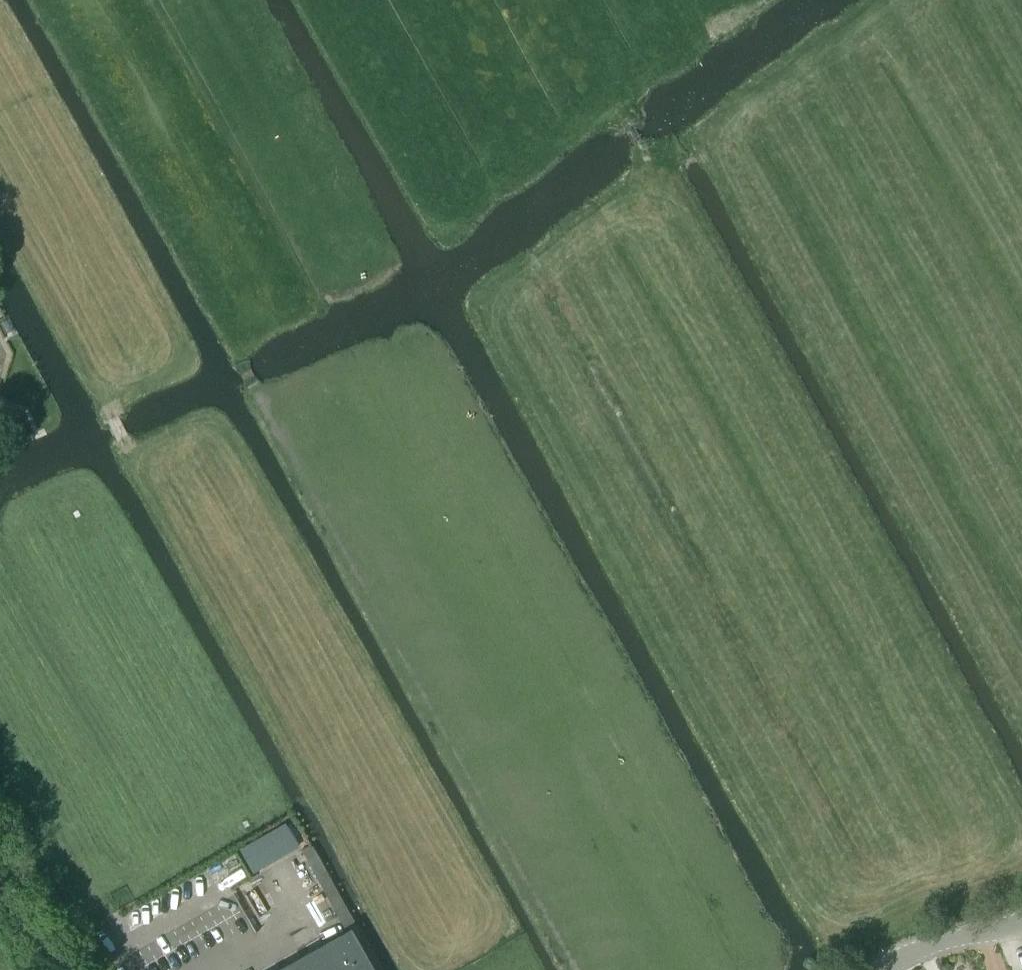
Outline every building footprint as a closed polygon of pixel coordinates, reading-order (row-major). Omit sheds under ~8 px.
[(350,931),(350,930),(279,969),(372,969),(350,931)]
